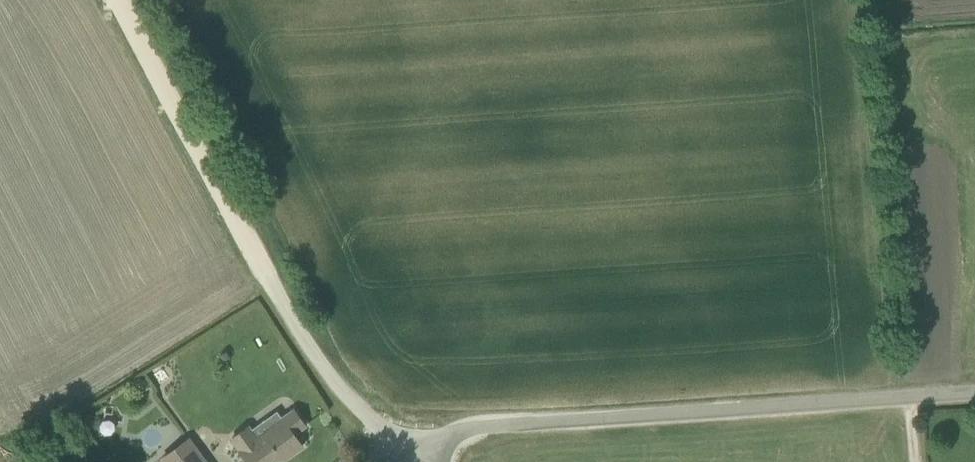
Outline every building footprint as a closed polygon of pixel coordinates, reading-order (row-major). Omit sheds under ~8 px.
[(240,451),(248,461),(275,461),(280,458),(283,461),(284,461),(285,461),(284,459),(303,445),(294,433),(306,425),(294,409),(281,418),(283,420),(257,438),(248,426),(232,438),(241,450),(240,451)] [(189,438),(163,457),(167,461),(207,461),(189,438)]
